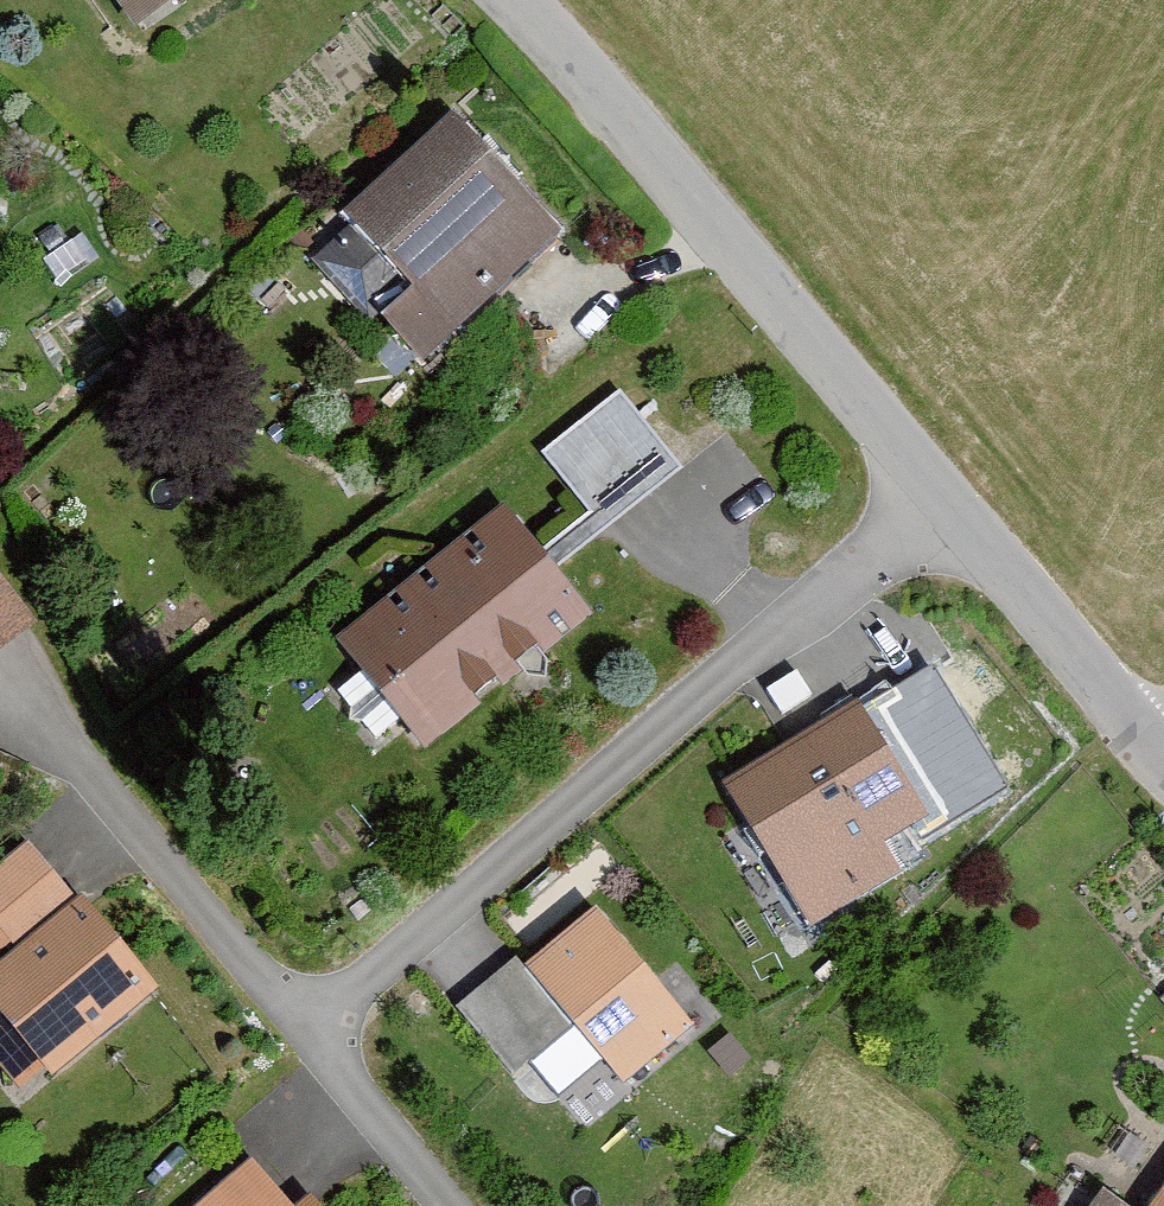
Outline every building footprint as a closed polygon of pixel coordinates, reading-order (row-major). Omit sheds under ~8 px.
[(133,19),(161,0),(121,0),(133,19)] [(448,123),(309,253),(419,370),(558,240),(448,123)] [(590,512),(539,552),(552,567),(678,466),(618,392),(543,453),(590,512)] [(506,510),(342,642),(428,749),(592,617),(552,567),(539,552),(506,510)] [(0,576),(0,640),(31,617),(0,576)] [(931,662),(729,786),(812,921),(904,864),(888,837),(912,823),(923,840),(1008,788),(931,662)] [(0,867),(0,929),(13,944),(71,895),(26,844),(0,867)] [(0,966),(0,1010),(55,1074),(161,983),(84,894),(0,966)] [(600,907),(528,968),(517,955),(457,1005),(516,1075),(577,1024),(627,1082),(698,1022),(600,907)] [(257,1169),(214,1205),(290,1205),(257,1169)] [(1097,1195),(1088,1205),(1112,1205),(1097,1195)] [(317,1197),(307,1205),(325,1205),(317,1197)]
